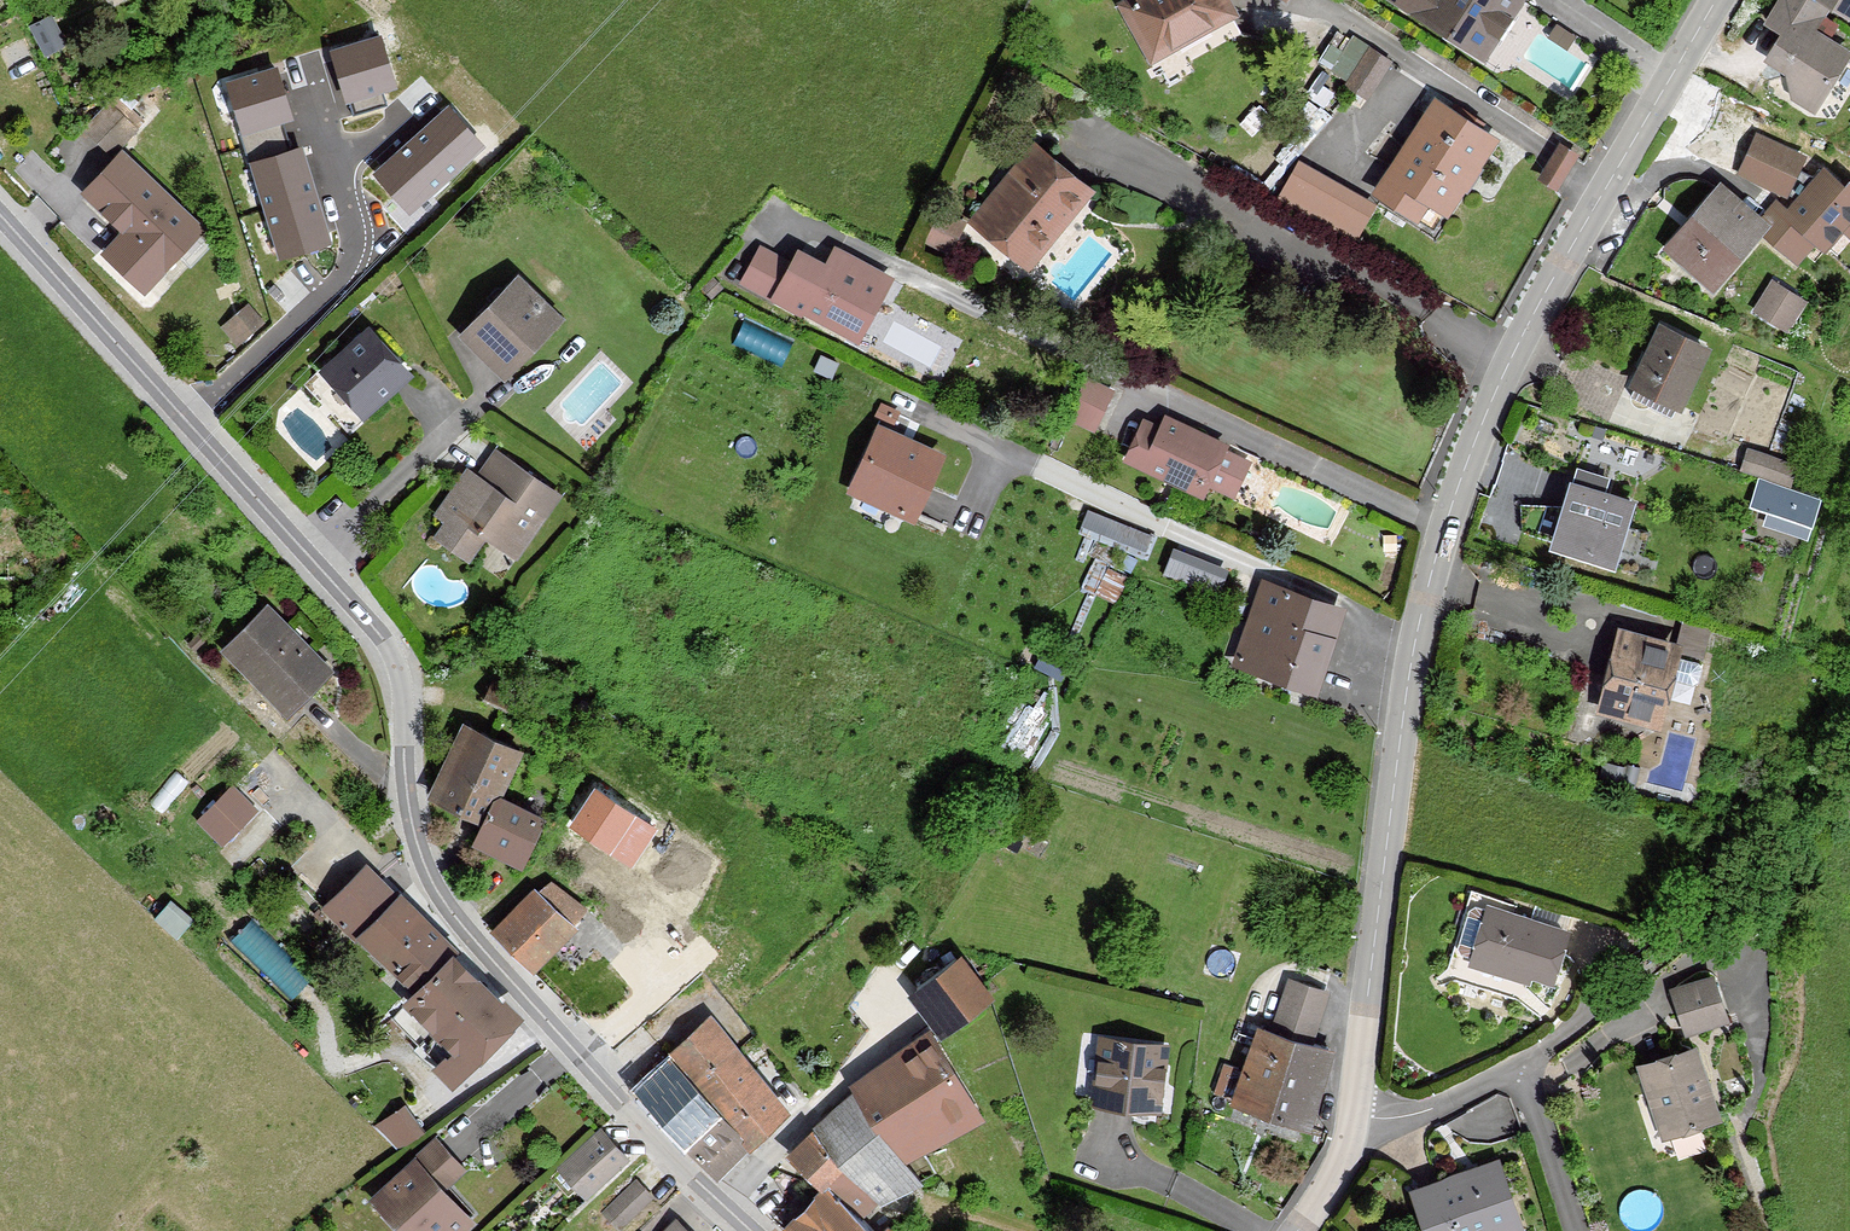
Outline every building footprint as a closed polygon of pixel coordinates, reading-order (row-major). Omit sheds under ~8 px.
[(1227,0),(1125,0),(1121,2),(1151,57),(1233,11),(1227,0)] [(1413,11),(1482,56),(1518,0),(1420,0),(1413,11)] [(1767,23),(1784,34),(1768,59),(1786,70),(1793,96),(1812,107),(1841,61),(1804,38),(1823,8),(1849,25),(1849,0),(1781,0),(1767,23)] [(34,18),(45,49),(68,41),(57,10),(34,18)] [(471,91),(423,42),(397,68),(445,116),(471,91)] [(1347,82),(1367,95),(1389,60),(1369,47),(1347,82)] [(232,72),(248,128),(304,112),(288,56),(232,72)] [(1495,138),(1441,103),(1381,195),(1415,217),(1427,199),(1446,212),(1495,138)] [(113,105),(89,130),(112,153),(137,129),(113,105)] [(365,220),(406,188),(346,112),(305,144),(365,220)] [(258,126),(262,149),(287,145),(284,122),(258,126)] [(1798,159),(1757,141),(1743,173),(1782,191),(1781,193),(1801,202),(1811,178),(1793,169),(1798,159)] [(1086,190),(1033,147),(973,220),(1026,264),(1086,190)] [(122,153),(84,193),(165,269),(203,229),(122,153)] [(1361,234),(1381,196),(1300,153),(1280,191),(1361,234)] [(1817,170),(1811,178),(1801,202),(1789,216),(1815,238),(1822,244),(1837,226),(1846,234),(1849,228),(1849,188),(1846,186),(1842,191),(1817,170)] [(1755,230),(1759,226),(1720,192),(1672,249),(1712,282),(1755,230)] [(1777,205),(1755,230),(1793,262),(1815,238),(1789,216),(1777,205)] [(929,237),(952,249),(966,222),(943,211),(929,237)] [(854,338),(885,278),(833,250),(824,267),(796,252),(791,263),(760,247),(743,280),(854,338)] [(519,276),(464,330),(504,370),(558,315),(519,276)] [(1774,282),(1758,309),(1784,325),(1800,297),(1774,282)] [(247,308),(224,327),(238,343),(261,324),(247,308)] [(368,326),(323,368),(362,410),(407,368),(368,326)] [(1705,351),(1664,332),(1639,387),(1680,406),(1705,351)] [(1086,380),(1069,415),(1091,426),(1109,391),(1086,380)] [(1205,480),(1232,492),(1246,461),(1221,450),(1224,443),(1166,418),(1162,428),(1144,420),(1126,458),(1200,491),(1205,480)] [(938,455),(878,428),(850,488),(910,516),(938,455)] [(1796,462),(1748,447),(1742,467),(1790,481),(1796,462)] [(450,518),(439,534),(466,553),(483,528),(516,551),(556,493),(495,452),(478,477),(467,469),(439,511),(450,518)] [(1575,474),(1572,487),(1600,496),(1604,482),(1575,474)] [(1816,497),(1759,480),(1752,505),(1769,510),(1766,522),(1805,534),(1816,497)] [(1600,496),(1572,487),(1565,508),(1555,542),(1613,559),(1629,504),(1600,496)] [(1093,502),(1084,522),(1149,551),(1158,531),(1093,502)] [(1555,542),(1565,508),(1511,511),(1522,535),(1554,544),(1555,542)] [(1167,570),(1224,591),(1235,562),(1178,541),(1167,570)] [(1336,611),(1262,586),(1238,658),(1312,683),(1336,611)] [(225,648),(284,707),(326,666),(266,606),(225,648)] [(1679,647),(1621,632),(1603,707),(1660,721),(1679,647)] [(485,817),(476,838),(516,857),(535,815),(496,797),(518,750),(464,725),(433,793),(485,817)] [(198,819),(220,841),(254,807),(231,785),(198,819)] [(700,850),(692,864),(711,874),(718,860),(700,850)] [(327,904),(416,990),(452,954),(455,950),(366,864),(327,904)] [(497,928),(534,963),(570,924),(533,889),(497,928)] [(1565,934),(1490,909),(1473,962),(1527,980),(1529,974),(1550,981),(1565,934)] [(234,935),(294,993),(312,975),(252,916),(234,935)] [(415,1046),(451,1081),(515,1014),(452,954),(416,990),(393,1016),(420,1041),(415,1046)] [(960,959),(915,991),(942,1029),(987,997),(960,959)] [(1291,980),(1273,1031),(1310,1044),(1328,992),(1291,980)] [(1724,1021),(1712,982),(1676,993),(1687,1032),(1724,1021)] [(710,1020),(673,1053),(677,1058),(749,1141),(787,1108),(710,1020)] [(1273,1031),(1261,1028),(1247,1073),(1238,1099),(1308,1122),(1332,1051),(1310,1044),(1273,1031)] [(930,1032),(853,1085),(857,1090),(902,1158),(979,1112),(930,1032)] [(1095,1098),(1157,1105),(1163,1044),(1101,1037),(1095,1098)] [(1715,1120),(1693,1053),(1641,1070),(1663,1137),(1715,1120)] [(749,1141),(677,1058),(643,1089),(717,1170),(749,1141)] [(1238,1099),(1247,1073),(1226,1065),(1217,1091),(1238,1099)] [(834,1182),(863,1208),(875,1196),(917,1179),(902,1158),(857,1090),(792,1153),(827,1187),(829,1190),(834,1182)] [(1708,1125),(1677,1134),(1682,1153),(1713,1144),(1708,1125)] [(624,1156),(600,1131),(561,1167),(584,1193),(624,1156)] [(405,1230),(457,1230),(468,1221),(439,1188),(461,1168),(436,1141),(375,1197),(405,1230)] [(1494,1167),(1415,1194),(1428,1230),(1512,1230),(1515,1230),(1494,1167)] [(636,1181),(605,1211),(619,1226),(650,1196),(636,1181)] [(788,1225),(794,1230),(871,1230),(829,1190),(827,1187),(788,1225)]
